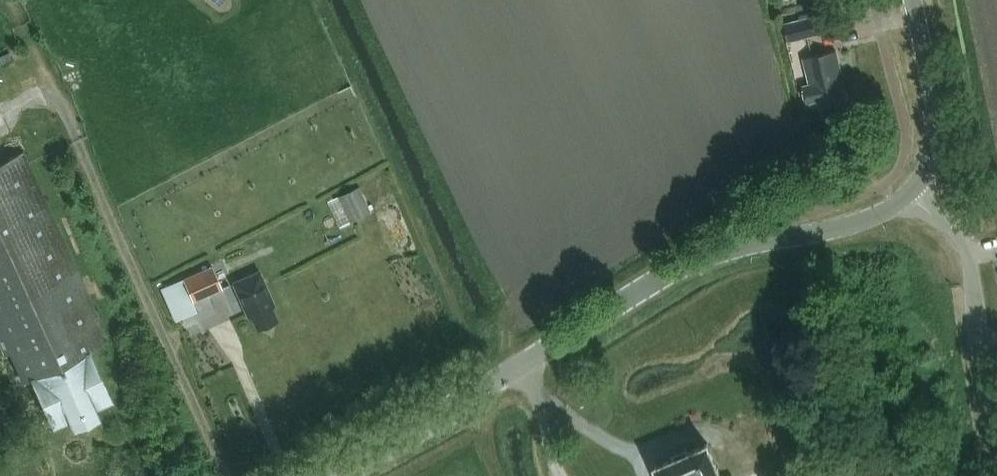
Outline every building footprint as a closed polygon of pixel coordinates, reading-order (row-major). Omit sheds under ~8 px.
[(789,40),(819,34),(815,17),(785,24),(789,40)] [(12,59),(9,52),(0,56),(0,64),(12,59)] [(820,105),(846,99),(835,52),(803,59),(809,84),(804,86),(807,101),(819,99),(820,105)] [(100,319),(23,151),(0,162),(0,344),(4,354),(9,351),(23,381),(31,377),(53,423),(70,415),(73,422),(96,412),(92,405),(110,397),(89,351),(104,344),(96,327),(97,326),(100,319)] [(360,186),(339,196),(341,202),(351,223),(373,212),(360,186)] [(212,265),(183,278),(193,302),(222,289),(212,265)] [(257,328),(277,319),(271,306),(275,305),(259,270),(233,282),(248,317),(251,315),(257,328)] [(706,442),(655,465),(660,475),(721,475),(706,442)]
